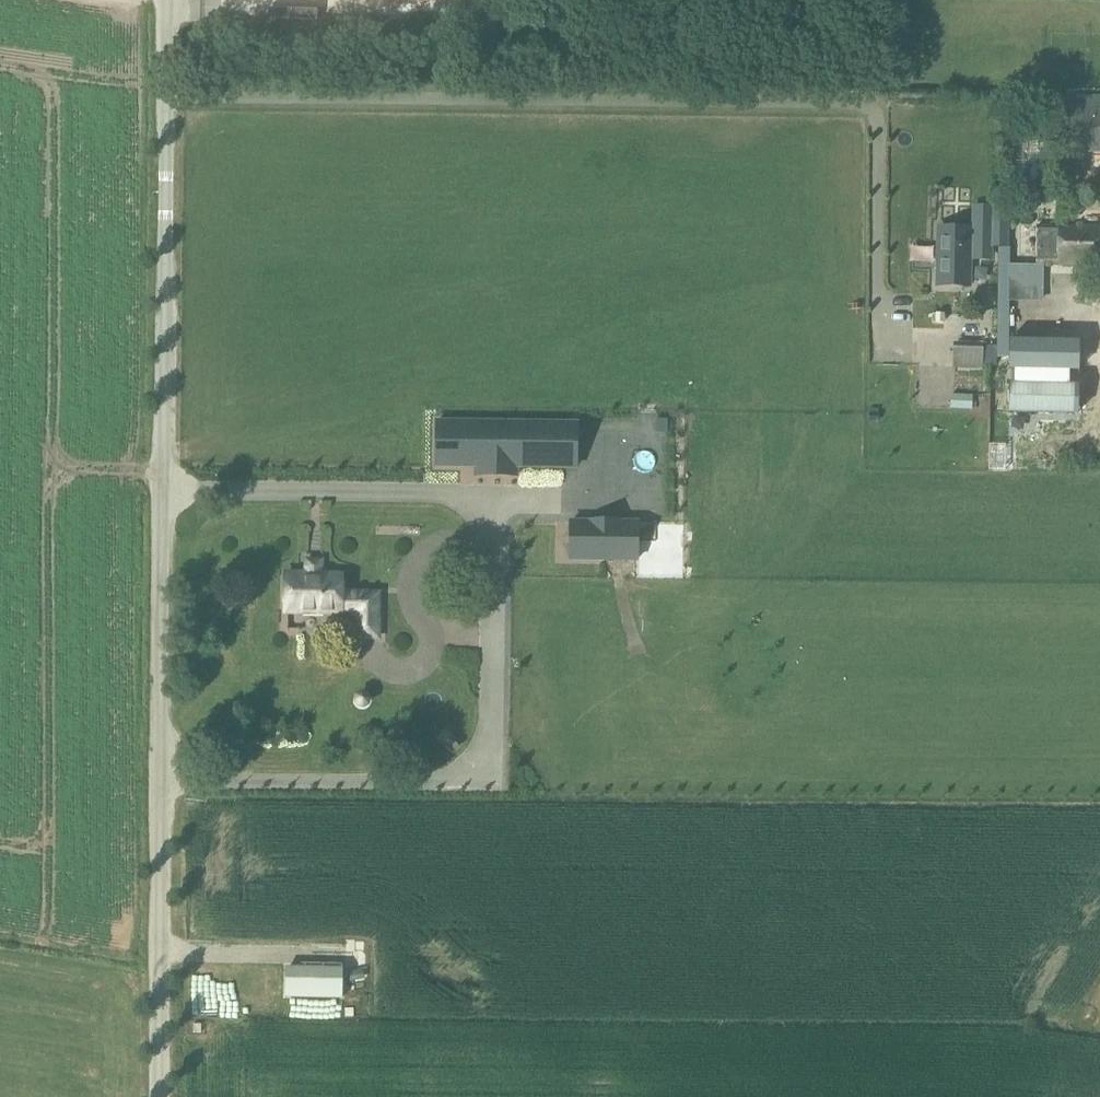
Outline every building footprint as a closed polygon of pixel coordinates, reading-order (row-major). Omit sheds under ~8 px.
[(1069,150),(1099,151),(1099,104),(1070,103),(1069,150)] [(1044,191),(1044,129),(1047,129),(1047,120),(1044,120),(1015,120),(1015,191),(1044,191)] [(994,207),(974,207),(974,241),(994,241),(994,207)] [(1011,245),(1011,207),(994,207),(994,241),(994,245),(1011,245)] [(1099,227),(1059,227),(1059,228),(1036,227),(1037,264),(1099,264),(1099,227)] [(938,286),(970,286),(970,228),(938,228),(938,286)] [(1073,371),(1074,342),(1008,341),(1008,358),(1008,370),(1015,370),(1015,384),(1069,385),(1069,371),(1073,371)] [(984,368),(984,342),(954,342),(953,368),(984,368)] [(1008,384),(1007,412),(1072,414),(1073,385),(1008,384)] [(951,408),(983,409),(983,386),(951,385),(951,408)] [(1084,434),(1084,418),(1012,416),(1012,432),(1084,434)] [(476,466),(476,475),(517,475),(517,467),(576,467),(577,423),(437,422),(437,466),(476,466)] [(642,527),(580,527),(580,569),(643,567),(642,527)] [(342,576),(342,574),(325,574),(325,559),(305,558),(304,573),(286,573),(286,611),(342,612),(342,611),(354,611),(358,616),(358,638),(378,638),(379,594),(342,593),(342,576)] [(705,576),(707,563),(681,560),(679,572),(705,576)] [(289,998),(346,999),(346,972),(289,970),(289,998)]
